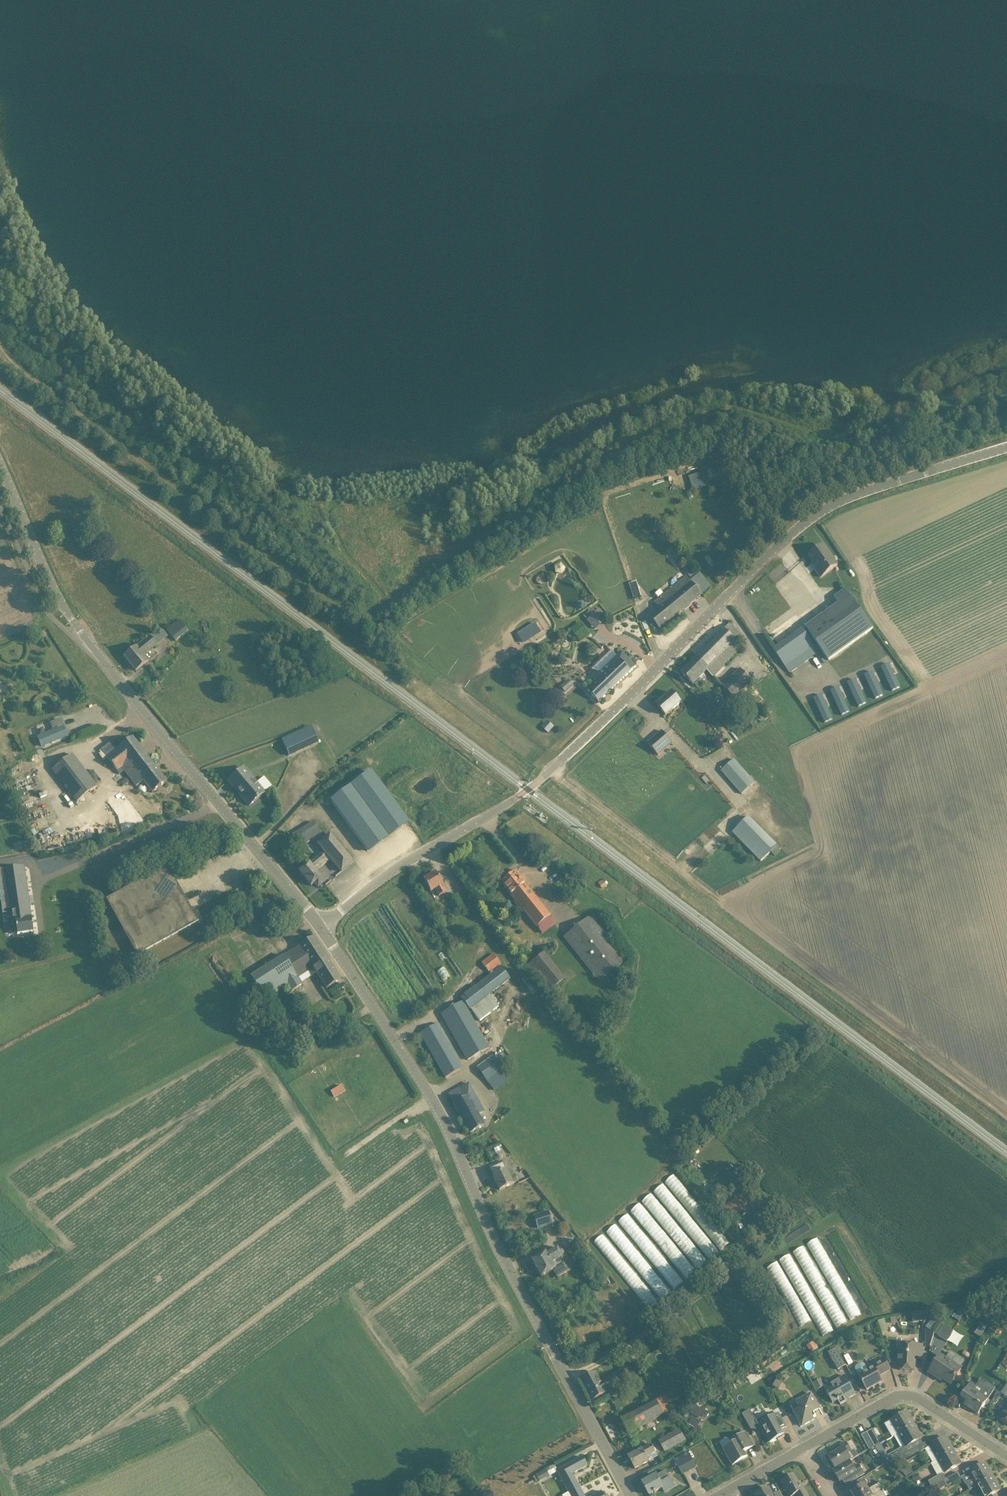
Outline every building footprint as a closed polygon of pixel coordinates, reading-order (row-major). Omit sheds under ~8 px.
[(692,487),(709,481),(705,471),(689,477),(692,487)] [(661,521),(653,520),(652,531),(660,531),(661,521)] [(821,578),(838,566),(824,546),(810,556),(818,568),(815,569),(821,578)] [(553,573),(561,572),(560,564),(552,565),(553,573)] [(651,617),(654,622),(661,629),(702,595),(696,587),(689,578),(655,603),(660,610),(651,617)] [(635,581),(629,583),(634,599),(641,596),(635,581)] [(838,604),(805,628),(829,661),(873,629),(845,589),(834,597),(838,604)] [(591,608),(582,616),(595,629),(607,616),(599,608),(595,612),(591,608)] [(188,631),(180,620),(167,631),(175,641),(188,631)] [(542,633),(535,623),(518,633),(525,644),(542,633)] [(581,623),(571,630),(580,642),(590,634),(581,623)] [(742,648),(738,644),(745,638),(730,624),(681,673),(693,685),(707,671),(713,677),(742,648)] [(136,672),(144,665),(148,662),(144,656),(163,641),(156,633),(132,651),(124,657),(136,672)] [(636,667),(629,659),(623,652),(618,657),(614,653),(590,675),(597,683),(588,691),(592,695),(599,702),(636,667)] [(900,688),(889,664),(881,668),(893,692),(900,688)] [(735,699),(753,681),(740,669),(722,687),(735,699)] [(884,696),(872,672),(865,675),(876,699),(884,696)] [(867,704),(855,680),(848,683),(859,707),(867,704)] [(850,712),(839,687),(831,691),(842,715),(850,712)] [(758,692),(747,699),(754,708),(764,700),(758,692)] [(682,703),(679,700),(673,693),(658,706),(666,716),(682,703)] [(814,699),(825,723),(833,719),(822,695),(814,699)] [(38,737),(42,747),(67,737),(60,719),(51,724),(54,731),(38,737)] [(548,721),(542,727),(548,734),(554,727),(548,721)] [(282,741),(289,757),(319,743),(312,727),(282,741)] [(673,744),(662,731),(648,744),(659,757),(673,744)] [(132,738),(118,749),(112,741),(101,750),(117,772),(122,769),(131,781),(141,773),(140,771),(151,763),(132,738)] [(52,770),(76,803),(97,787),(72,754),(52,770)] [(755,783),(749,775),(735,759),(721,771),(742,795),(755,783)] [(141,773),(131,781),(136,787),(143,782),(152,794),(167,783),(151,763),(140,771),(141,773)] [(265,792),(243,767),(228,780),(249,805),(265,792)] [(408,822),(372,773),(331,802),(368,852),(408,822)] [(777,847),(750,818),(735,832),(763,861),(777,847)] [(321,833),(320,832),(327,827),(323,822),(319,825),(316,821),(314,823),(313,822),(291,836),(300,849),(315,839),(317,842),(326,836),(323,832),(321,833)] [(316,845),(323,853),(330,860),(341,874),(354,862),(330,833),(316,845)] [(330,860),(323,853),(310,864),(310,863),(299,872),(311,886),(315,883),(318,887),(328,879),(325,874),(321,878),(316,872),(330,860)] [(14,868),(0,870),(0,894),(4,922),(14,921),(16,935),(34,932),(28,895),(24,867),(14,868)] [(137,957),(198,923),(167,867),(106,901),(137,957)] [(501,883),(507,890),(516,901),(514,903),(523,913),(524,912),(537,928),(542,934),(555,924),(550,917),(529,890),(531,889),(522,879),(516,871),(501,883)] [(424,880),(429,888),(431,892),(435,890),(439,896),(446,892),(442,885),(443,885),(441,881),(436,873),(424,880)] [(447,901),(454,913),(464,907),(457,895),(447,901)] [(563,938),(599,983),(626,962),(590,916),(563,938)] [(252,978),(260,990),(293,969),(300,978),(310,971),(310,972),(328,960),(314,937),(252,978)] [(558,987),(568,978),(547,952),(536,961),(558,987)] [(489,974),(501,965),(493,954),(481,963),(489,974)] [(341,980),(328,960),(310,972),(313,977),(317,974),(327,989),(341,980)] [(489,995),(510,979),(500,966),(460,998),(463,1002),(470,1011),(471,1010),(480,1022),(499,1007),(489,995)] [(304,984),(300,978),(293,969),(260,990),(266,1000),(289,985),(293,991),(304,984)] [(490,1048),(463,1002),(440,1015),(467,1061),(490,1048)] [(282,1017),(285,1027),(292,1024),(289,1015),(282,1017)] [(438,1023),(429,1028),(420,1033),(446,1078),(463,1068),(438,1023)] [(499,1053),(494,1057),(493,1056),(477,1068),(493,1091),(510,1079),(499,1065),(505,1060),(499,1053)] [(478,1116),(479,1116),(478,1115),(485,1112),(468,1083),(457,1090),(448,1095),(454,1104),(453,1104),(470,1134),(484,1126),(478,1116)] [(335,1096),(346,1092),(344,1086),(332,1090),(335,1096)] [(509,1177),(502,1162),(489,1168),(500,1190),(512,1185),(512,1184),(518,1182),(515,1175),(509,1177)] [(719,1252),(730,1243),(675,1175),(653,1192),(708,1261),(719,1252)] [(632,1210),(683,1281),(706,1264),(654,1192),(642,1201),(642,1202),(632,1210)] [(544,1213),(524,1217),(527,1231),(547,1227),(544,1213)] [(619,1221),(672,1291),(682,1283),(629,1213),(619,1221)] [(617,1224),(606,1232),(660,1301),(670,1293),(617,1224)] [(657,1304),(605,1234),(594,1242),(647,1312),(657,1304)] [(809,1243),(847,1322),(858,1316),(820,1238),(809,1243)] [(845,1324),(806,1246),(795,1251),(834,1329),(845,1324)] [(540,1256),(531,1261),(541,1278),(553,1271),(557,1278),(568,1271),(560,1258),(562,1257),(556,1247),(546,1254),(545,1252),(540,1256)] [(830,1333),(794,1254),(782,1259),(818,1338),(830,1333)] [(808,1323),(780,1262),(770,1267),(798,1327),(808,1323)] [(938,1309),(939,1315),(940,1320),(947,1314),(951,1313),(950,1307),(938,1309)] [(954,1318),(959,1321),(965,1311),(960,1308),(954,1318)] [(984,1324),(977,1333),(982,1336),(988,1327),(984,1324)] [(953,1331),(944,1325),(938,1336),(937,1336),(947,1342),(953,1331)] [(998,1329),(992,1325),(987,1333),(993,1337),(998,1329)] [(926,1347),(930,1347),(935,1333),(934,1333),(931,1331),(927,1328),(925,1331),(927,1332),(926,1347)] [(815,1342),(807,1346),(811,1353),(819,1349),(815,1342)] [(899,1353),(899,1354),(898,1364),(901,1364),(900,1370),(915,1371),(915,1362),(915,1357),(922,1358),(923,1345),(902,1344),(902,1353),(899,1353)] [(829,1353),(838,1370),(846,1366),(837,1348),(829,1353)] [(940,1356),(935,1364),(929,1372),(938,1379),(940,1377),(951,1385),(955,1379),(961,1370),(961,1369),(940,1356)] [(856,1370),(859,1376),(867,1390),(882,1382),(879,1376),(890,1370),(884,1358),(867,1367),(865,1365),(863,1364),(861,1364),(859,1365),(857,1366),(856,1367),(856,1369),(856,1370)] [(752,1368),(753,1369),(750,1371),(753,1373),(755,1374),(758,1375),(760,1375),(760,1374),(762,1373),(761,1370),(763,1369),(762,1368),(760,1364),(752,1368)] [(596,1373),(591,1376),(583,1380),(593,1401),(602,1396),(636,1377),(630,1366),(624,1370),(623,1369),(601,1382),(596,1373)] [(961,1370),(955,1379),(961,1383),(967,1374),(961,1370)] [(849,1398),(855,1395),(856,1394),(851,1386),(845,1376),(824,1387),(828,1395),(833,1403),(838,1401),(841,1405),(847,1402),(844,1398),(848,1396),(849,1398)] [(777,1379),(773,1386),(779,1390),(783,1383),(777,1379)] [(971,1382),(967,1389),(961,1397),(967,1401),(964,1405),(978,1414),(984,1406),(987,1401),(974,1392),(978,1386),(971,1382)] [(668,1394),(630,1414),(621,1419),(629,1434),(664,1415),(664,1414),(676,1408),(668,1394)] [(821,1410),(816,1401),(812,1394),(797,1402),(801,1408),(794,1412),(802,1427),(814,1420),(813,1418),(816,1416),(814,1413),(820,1410),(821,1410)] [(701,1415),(704,1410),(695,1406),(690,1414),(699,1419),(701,1415)] [(685,1420),(689,1424),(692,1418),(690,1416),(687,1410),(682,1414),(685,1420)] [(891,1421),(899,1434),(915,1425),(907,1412),(891,1421)] [(787,1428),(782,1419),(779,1413),(759,1424),(764,1434),(769,1443),(764,1446),(778,1439),(778,1440),(785,1436),(782,1431),(787,1428)] [(695,1428),(699,1420),(692,1417),(692,1418),(689,1424),(695,1428)] [(915,1425),(899,1434),(906,1447),(922,1438),(915,1425)] [(659,1441),(665,1452),(686,1440),(680,1429),(659,1441)] [(885,1436),(879,1440),(873,1429),(867,1432),(875,1447),(881,1444),(888,1440),(885,1436)] [(730,1441),(732,1444),(723,1449),(728,1457),(733,1466),(748,1457),(745,1452),(754,1447),(749,1438),(746,1432),(730,1441)] [(862,1435),(866,1444),(869,1450),(875,1447),(867,1432),(862,1435)] [(947,1438),(938,1443),(931,1446),(938,1460),(954,1451),(947,1438)] [(851,1461),(852,1460),(848,1454),(852,1451),(846,1442),(836,1449),(838,1451),(828,1457),(836,1470),(833,1471),(833,1472),(851,1461)] [(643,1449),(631,1455),(629,1457),(635,1469),(650,1461),(647,1457),(656,1452),(652,1445),(643,1450),(643,1449)] [(894,1460),(907,1453),(903,1447),(882,1459),(886,1463),(887,1465),(895,1461),(894,1460)] [(894,1460),(895,1461),(896,1463),(898,1467),(922,1454),(918,1447),(907,1453),(894,1460)] [(707,1481),(722,1472),(710,1450),(694,1459),(707,1481)] [(954,1451),(938,1460),(945,1473),(953,1469),(962,1464),(954,1451)] [(557,1472),(568,1493),(579,1487),(572,1474),(587,1466),(582,1457),(556,1471),(557,1472)] [(886,1463),(882,1459),(881,1457),(872,1463),(876,1469),(886,1463)] [(851,1461),(833,1472),(840,1483),(852,1475),(855,1480),(865,1474),(859,1464),(854,1467),(851,1461)] [(970,1472),(974,1479),(966,1484),(969,1490),(993,1477),(986,1464),(977,1469),(970,1472)] [(546,1470),(536,1476),(539,1480),(540,1482),(549,1476),(546,1470)] [(675,1487),(670,1478),(666,1471),(657,1476),(657,1475),(643,1483),(650,1495),(655,1493),(657,1492),(663,1488),(665,1492),(675,1487)] [(946,1479),(943,1481),(947,1487),(962,1479),(959,1472),(946,1479)] [(912,1476),(915,1483),(921,1480),(919,1474),(912,1476)] [(931,1488),(943,1481),(946,1479),(943,1474),(928,1482),(931,1488)] [(798,1495),(808,1495),(803,1487),(801,1488),(794,1475),(782,1482),(787,1491),(790,1495),(794,1495),(797,1494),(798,1495)] [(866,1485),(867,1484),(864,1477),(846,1488),(850,1495),(852,1493),(853,1495),(874,1495),(882,1491),(884,1489),(880,1482),(869,1489),(866,1485)] [(969,1490),(969,1491),(978,1486),(983,1495),(990,1495),(992,1495),(1001,1490),(993,1477),(969,1490)] [(486,1495),(492,1493),(488,1486),(482,1489),(486,1495)] [(579,1487),(568,1493),(563,1495),(584,1495),(579,1487)]
